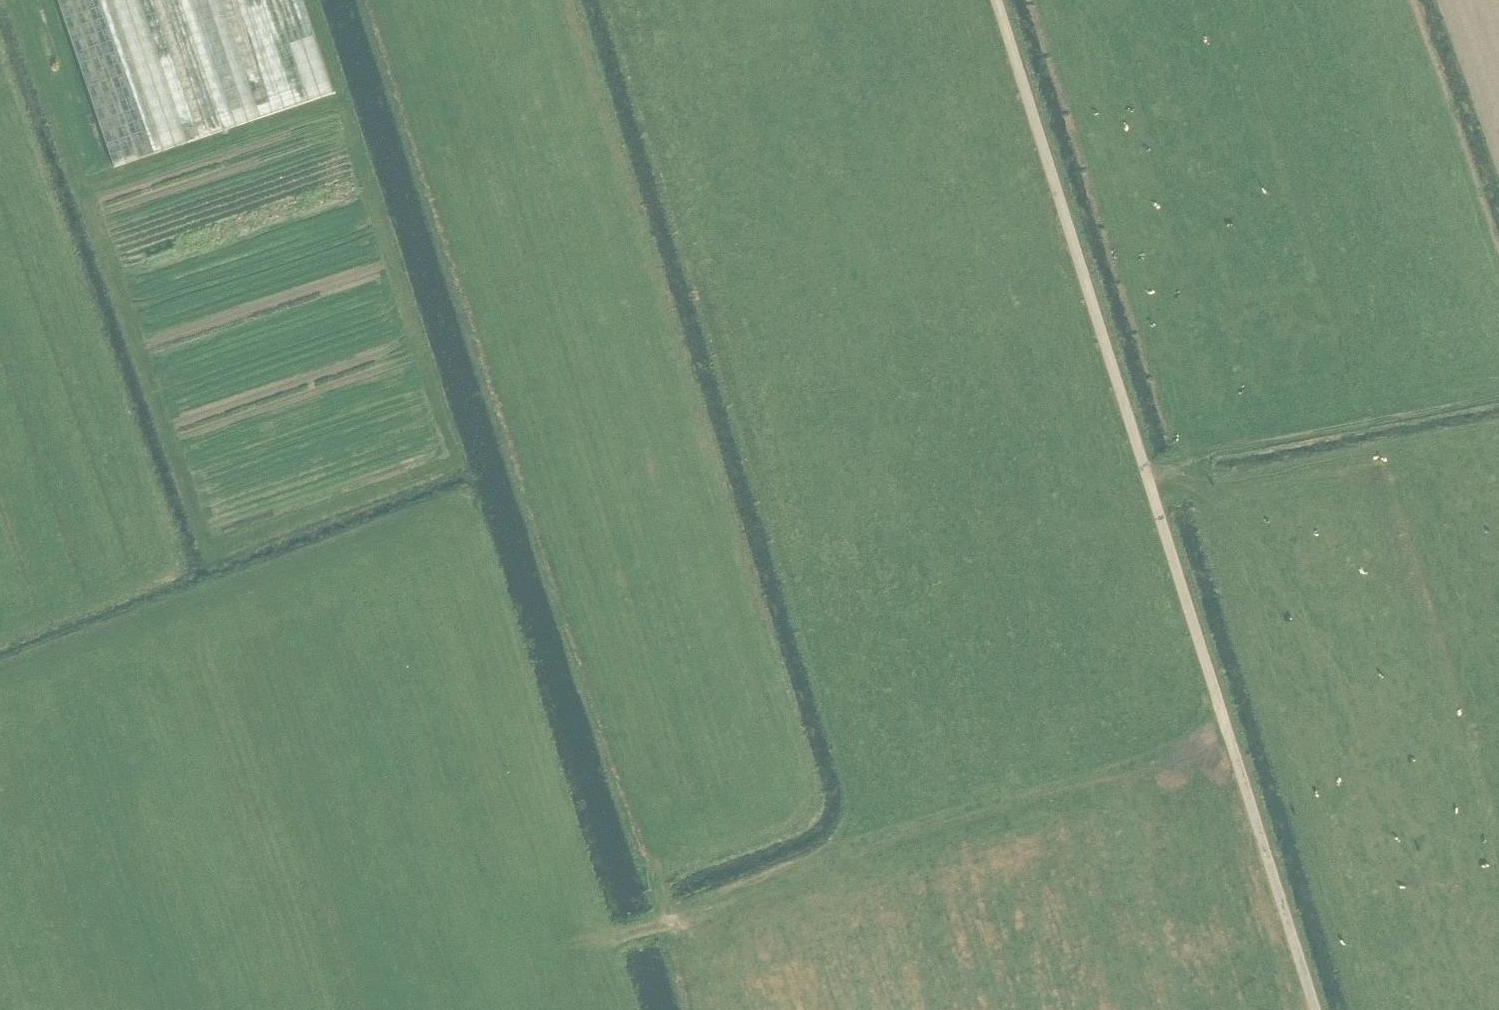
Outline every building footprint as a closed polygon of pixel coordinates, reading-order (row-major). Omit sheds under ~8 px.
[(302,0),(57,0),(114,168),(333,94),(302,0)]
